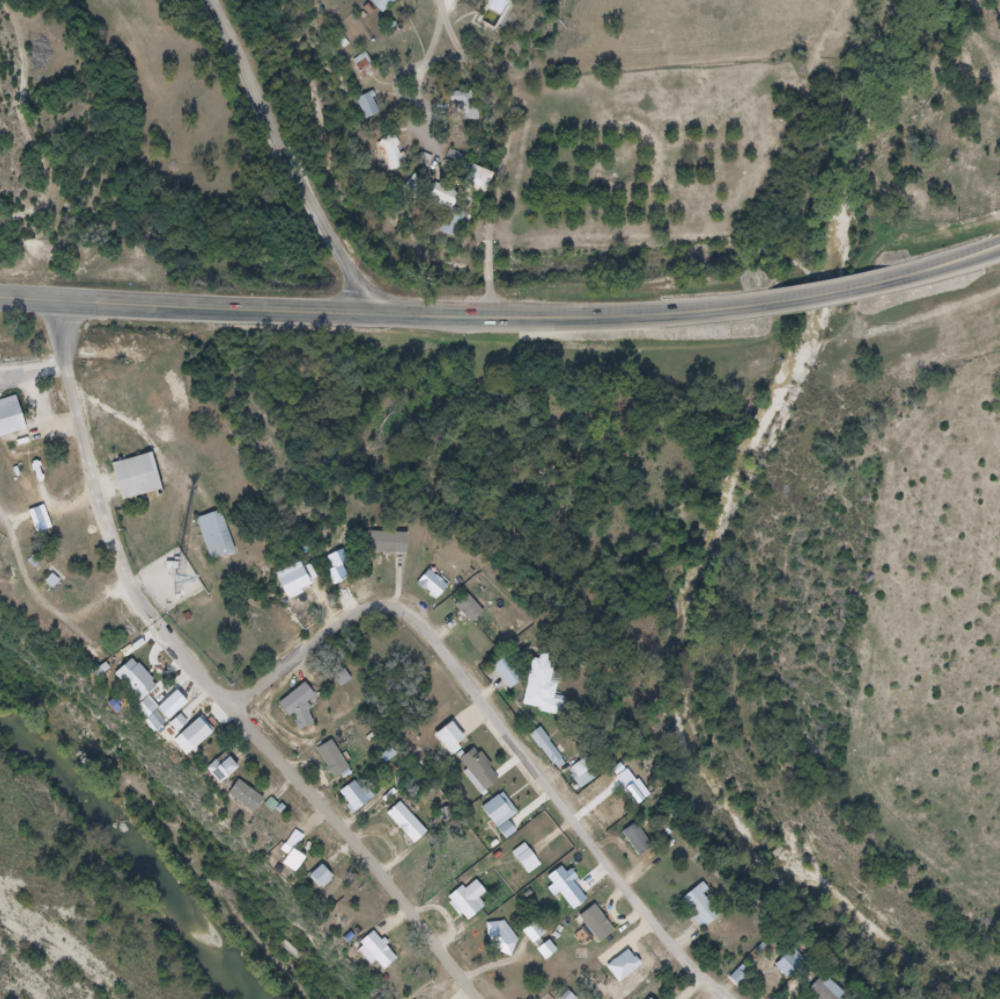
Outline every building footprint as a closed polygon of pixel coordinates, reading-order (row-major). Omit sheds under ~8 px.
[(384,13),(397,0),(370,0),(384,13)] [(378,70),(366,52),(353,60),(364,78),(378,70)] [(357,99),(367,120),(382,112),(372,92),(357,99)] [(480,119),(480,93),(452,93),(452,119),(480,119)] [(390,172),(407,166),(395,135),(378,142),(390,172)] [(496,173),(474,165),(465,189),(487,197),(496,173)] [(457,238),(468,213),(456,208),(461,193),(436,183),(428,202),(451,211),(442,232),(457,238)] [(0,409),(0,436),(3,446),(35,437),(25,402),(0,409)] [(121,474),(130,511),(169,501),(160,464),(121,474)] [(206,530),(220,574),(244,566),(230,522),(206,530)] [(377,538),(375,563),(412,565),(414,540),(377,538)] [(435,574),(421,590),(442,608),(448,601),(445,598),(453,589),(435,574)] [(475,601),(465,611),(473,620),(469,625),(478,634),(493,620),(475,601)] [(548,666),(546,673),(539,671),(528,716),(547,720),(546,726),(564,730),(567,718),(561,717),(569,686),(559,684),(560,679),(554,678),(556,668),(548,666)] [(121,684),(144,710),(138,715),(164,746),(177,735),(183,742),(194,733),(188,726),(199,717),(184,700),(166,715),(156,703),(166,695),(141,667),(121,684)] [(512,668),(500,677),(517,700),(528,691),(512,668)] [(343,687),(352,679),(345,670),(335,678),(343,687)] [(311,694),(285,714),(296,728),(300,725),(311,741),(323,731),(315,720),(318,718),(315,714),(322,709),(311,694)] [(207,727),(181,749),(200,772),(226,751),(207,727)] [(457,730),(438,745),(456,769),(470,758),(467,753),(472,749),(457,730)] [(535,746),(545,761),(548,759),(560,776),(569,769),(548,737),(535,746)] [(338,749),(323,762),(337,778),(333,781),(343,793),(362,778),(338,749)] [(243,769),(228,754),(211,771),(226,786),(243,769)] [(488,757),(470,772),(494,801),(507,791),(498,781),(504,776),(488,757)] [(600,778),(588,759),(570,770),(582,789),(600,778)] [(577,781),(581,787),(578,789),(588,804),(611,787),(597,767),(577,781)] [(212,779),(225,797),(246,781),(237,769),(228,776),(224,770),(212,779)] [(244,787),(234,805),(264,823),(274,805),(244,787)] [(362,791),(348,801),(357,813),(353,816),(359,825),(377,812),(362,791)] [(267,808),(280,819),(287,810),(275,799),(267,808)] [(508,799),(487,815),(506,841),(527,825),(508,799)] [(407,808),(392,820),(419,853),(434,840),(407,808)] [(630,843),(645,868),(661,858),(646,833),(630,843)] [(517,859),(535,884),(549,874),(531,849),(517,859)] [(290,852),(286,858),(295,865),(289,873),(302,883),(312,868),(290,852)] [(325,888),(335,877),(323,866),(313,877),(325,888)] [(555,886),(579,919),(595,907),(571,874),(555,886)] [(315,886),(329,903),(342,892),(329,876),(315,886)] [(484,883),(456,904),(474,928),(490,916),(480,902),(491,893),(484,883)] [(709,892),(686,911),(711,941),(727,927),(711,908),(718,903),(709,892)] [(587,924),(610,953),(625,942),(602,912),(587,924)] [(511,925),(492,928),(494,941),(501,953),(517,962),(526,944),(511,925)] [(542,925),(528,936),(539,950),(553,939),(542,925)] [(366,947),(370,952),(364,957),(376,972),(382,967),(390,977),(404,966),(394,954),(398,951),(391,941),(387,944),(380,936),(366,947)] [(558,953),(551,942),(539,950),(546,960),(558,953)] [(557,945),(543,956),(552,968),(566,957),(557,945)] [(776,964),(789,979),(808,962),(796,948),(776,964)] [(612,972),(624,990),(647,974),(634,956),(612,972)] [(843,998),(848,990),(823,975),(809,998),(810,998),(843,998)]
